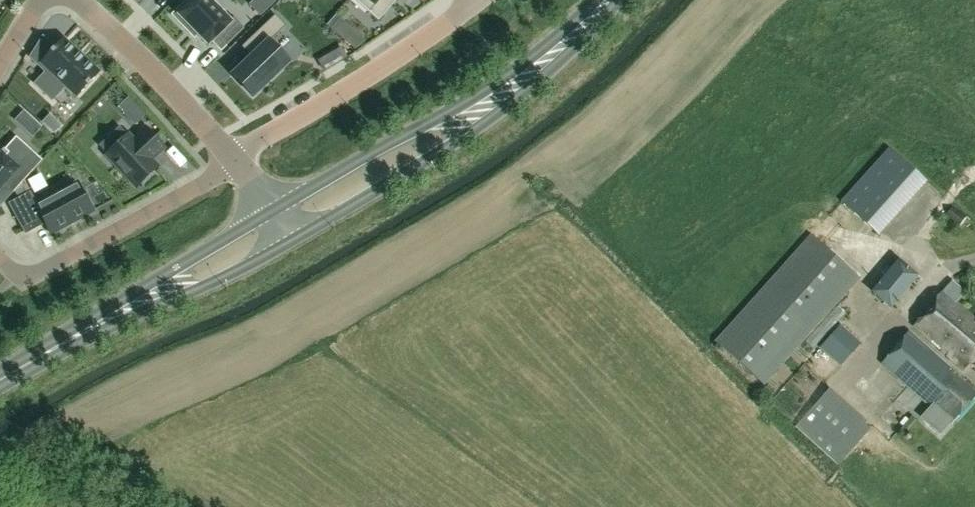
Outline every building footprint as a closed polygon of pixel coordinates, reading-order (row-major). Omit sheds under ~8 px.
[(172,15),(185,29),(188,26),(208,46),(217,38),(225,46),(244,28),(234,18),(231,21),(210,0),(192,0),(189,4),(186,1),(172,15)] [(378,21),(396,1),(394,0),(355,0),(378,21)] [(251,57),(232,75),(253,97),(289,62),(269,42),(286,26),(275,15),(242,47),(251,57)] [(100,73),(63,39),(55,48),(43,36),(30,58),(46,72),(35,84),(52,100),(66,86),(78,97),(100,73)] [(135,126),(146,115),(136,105),(125,116),(135,126)] [(43,122),(55,133),(62,125),(50,114),(43,122)] [(24,129),(33,137),(43,127),(34,119),(24,129)] [(107,154),(137,187),(158,168),(150,159),(153,155),(155,157),(164,148),(147,128),(133,141),(128,135),(107,154)] [(42,160),(16,137),(5,149),(9,152),(6,156),(2,152),(0,155),(0,189),(4,184),(13,192),(42,160)] [(925,182),(888,149),(842,201),(879,234),(925,182)] [(93,211),(78,183),(37,205),(30,193),(10,204),(26,234),(45,223),(51,234),(93,211)] [(812,235),(716,342),(763,384),(858,277),(812,235)] [(916,275),(898,260),(872,292),(890,307),(916,275)] [(963,370),(974,355),(974,320),(954,302),(963,292),(952,283),(943,293),(942,292),(913,327),(963,370)] [(841,324),(820,347),(839,365),(860,342),(841,324)] [(908,332),(882,363),(951,423),(974,395),(974,389),(908,332)] [(829,388),(795,426),(802,432),(804,434),(809,438),(816,445),(831,458),(837,465),(868,430),(860,422),(862,419),(829,388)]
